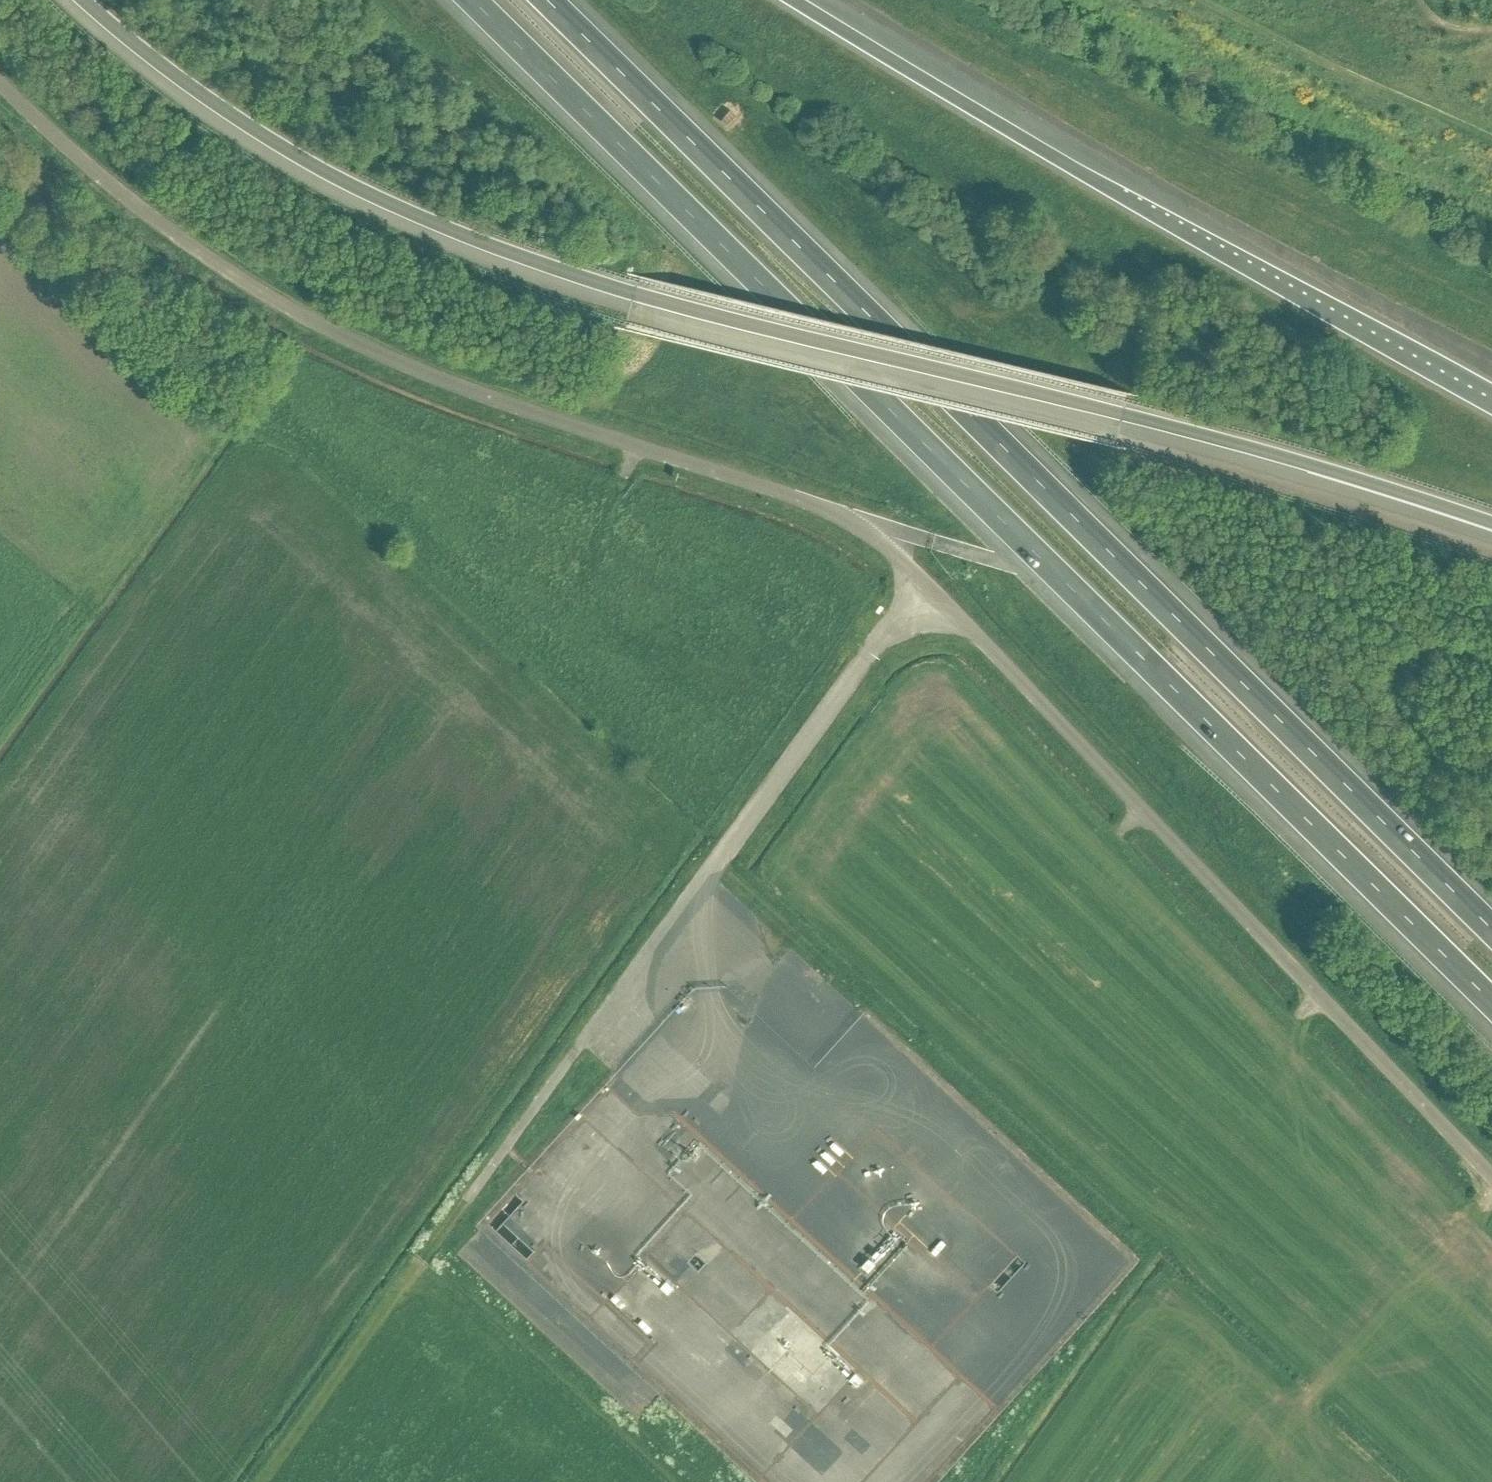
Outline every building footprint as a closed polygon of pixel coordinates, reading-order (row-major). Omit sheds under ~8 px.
[(620,1146),(631,1146),(630,1092),(601,1093),(602,1120),(589,1121),(589,1137),(619,1137),(620,1146)] [(840,1399),(860,1374),(838,1356),(847,1345),(799,1306),(786,1322),(782,1319),(759,1347),(817,1394),(834,1373),(848,1384),(842,1391),(834,1385),(823,1398),(829,1403),(836,1395),(840,1399)]
